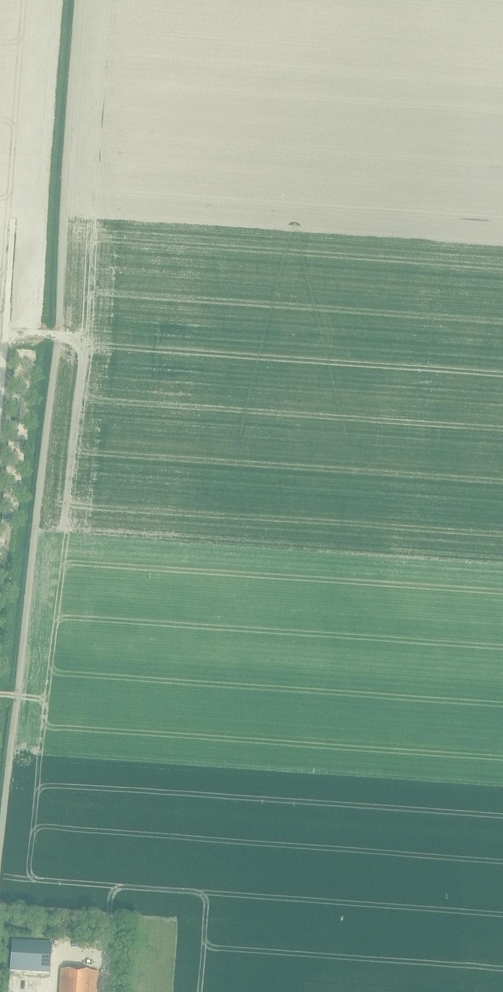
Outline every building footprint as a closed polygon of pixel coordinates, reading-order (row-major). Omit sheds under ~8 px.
[(50,973),(52,941),(13,938),(10,970),(50,973)] [(60,970),(58,991),(94,991),(96,973),(60,970)]
